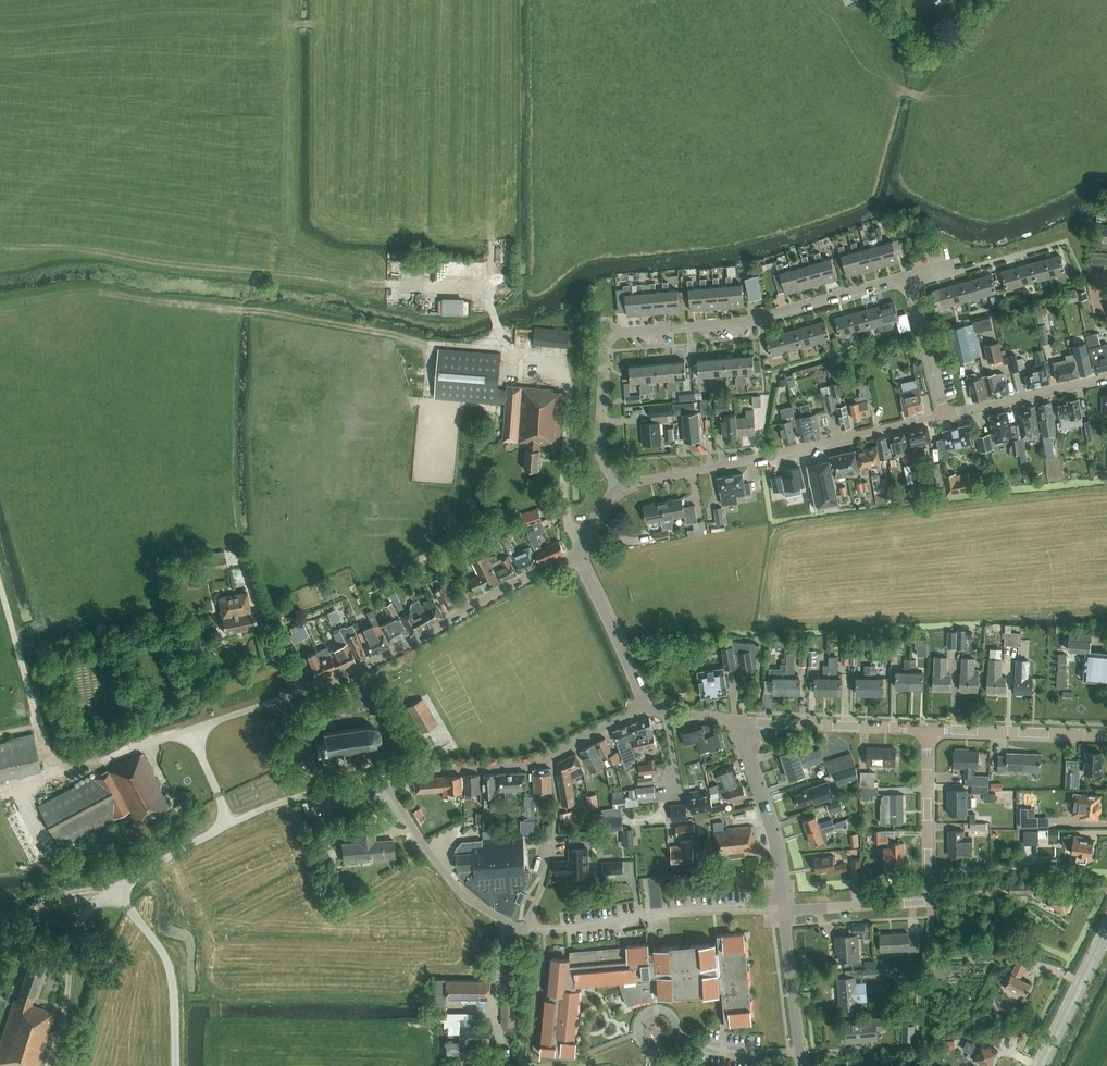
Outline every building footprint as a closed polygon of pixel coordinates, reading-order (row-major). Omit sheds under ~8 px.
[(878,245),(879,245),(885,265),(898,262),(892,241),(883,244),(881,235),(876,237),(878,245)] [(867,248),(873,269),(885,265),(879,245),(878,245),(871,247),(868,239),(863,240),(865,249),(867,248)] [(860,273),(873,269),(867,248),(865,249),(858,251),(856,242),(851,244),(853,252),(854,252),(860,273)] [(847,276),(860,273),(854,252),(853,252),(846,254),(843,246),(838,247),(841,256),(842,256),(847,276)] [(817,263),(822,283),(837,279),(831,258),(822,261),(820,252),(814,254),(817,263)] [(1045,259),(1050,277),(1065,273),(1060,255),(1045,259)] [(804,266),(802,267),(805,277),(808,287),(822,283),(817,263),(810,265),(807,256),(802,257),(804,266)] [(1031,263),(1036,282),(1050,277),(1045,259),(1031,263)] [(794,260),(789,261),(791,269),(788,270),(791,281),(794,291),(808,287),(805,277),(802,267),(797,268),(794,260)] [(782,263),(777,265),(779,274),(774,276),(779,293),(785,291),(786,294),(794,291),(791,281),(788,270),(785,271),(782,263)] [(1016,267),(1021,286),(1036,282),(1031,263),(1016,267)] [(1007,290),(1021,286),(1016,267),(1001,271),(1007,290)] [(976,278),(981,297),(996,293),(991,274),(976,278)] [(728,286),(730,307),(743,306),(742,284),(732,285),(731,276),(726,277),(727,286),(728,286)] [(757,276),(747,278),(751,300),(762,298),(760,288),(757,276)] [(717,308),(730,307),(728,286),(727,286),(719,286),(718,278),(713,278),(714,287),(715,287),(717,308)] [(962,283),(967,301),(981,297),(976,278),(962,283)] [(704,309),(717,308),(715,287),(714,287),(706,288),(705,279),(700,279),(701,288),(702,288),(704,309)] [(691,310),(704,309),(702,288),(701,288),(693,289),(692,280),(687,280),(688,290),(689,290),(691,310)] [(663,282),(663,291),(665,291),(667,313),(680,311),(678,290),(669,291),(668,282),(663,282)] [(652,292),(654,314),(667,313),(665,291),(663,291),(656,292),(655,283),(650,283),(650,292),(652,292)] [(947,287),(952,305),(967,301),(962,283),(947,287)] [(641,315),(654,314),(652,292),(650,292),(643,293),(642,284),(637,284),(637,293),(639,293),(641,315)] [(639,293),(637,293),(630,294),(629,285),(623,286),(624,295),(625,295),(627,316),(641,315),(639,293)] [(938,309),(952,305),(947,287),(932,291),(938,309)] [(1077,293),(1077,290),(1066,291),(1068,302),(1078,300),(1077,293)] [(1087,298),(1086,291),(1077,293),(1078,300),(1087,298)] [(466,311),(466,296),(426,295),(426,310),(466,311)] [(894,302),(879,306),(884,324),(899,320),(894,302)] [(864,310),(870,328),(884,324),(879,306),(864,310)] [(850,314),(855,332),(870,328),(864,310),(850,314)] [(840,336),(855,332),(850,314),(835,318),(840,336)] [(1045,322),(1043,314),(1036,315),(1038,324),(1045,322)] [(990,318),(974,321),(976,332),(992,329),(990,318)] [(911,329),(909,320),(897,323),(900,332),(907,330),(911,329)] [(825,321),(810,325),(815,344),(830,339),(825,321)] [(980,357),(973,324),(964,326),(950,329),(957,362),(971,359),(980,357)] [(1045,324),(1038,325),(1043,345),(1049,343),(1045,324)] [(570,343),(571,327),(535,325),(535,342),(570,343)] [(810,325),(795,329),(800,348),(815,344),(810,325)] [(795,329),(781,333),(786,352),(800,348),(795,329)] [(786,352),(781,333),(766,337),(771,356),(786,352)] [(1100,346),(1097,333),(1086,335),(1091,355),(1092,355),(1095,372),(1106,369),(1106,344),(1100,346)] [(1002,359),(1000,349),(998,342),(985,346),(988,362),(1002,359)] [(909,358),(918,356),(915,344),(906,347),(909,358)] [(1073,347),(1074,349),(1075,357),(1076,357),(1080,375),(1092,372),(1088,354),(1082,356),(1080,346),(1073,347)] [(439,349),(435,398),(496,403),(506,403),(503,441),(527,443),(525,469),(538,471),(540,444),(559,446),(564,392),(553,392),(554,389),(507,386),(507,390),(497,389),(500,354),(442,349),(439,349)] [(1044,360),(1042,350),(1034,352),(1036,362),(1044,360)] [(1057,381),(1079,375),(1074,353),(1066,355),(1066,359),(1053,363),(1057,381)] [(1019,371),(1015,354),(1002,357),(1004,364),(1010,363),(1013,372),(1019,371)] [(753,355),(739,356),(741,384),(747,384),(746,372),(754,372),(753,355)] [(725,358),(727,374),(735,373),(736,385),(741,384),(739,356),(725,358)] [(712,359),(714,387),(719,386),(718,375),(727,374),(725,358),(712,359)] [(840,365),(837,358),(830,361),(832,367),(840,365)] [(712,359),(698,360),(699,377),(708,376),(709,387),(714,387),(712,359)] [(685,361),(671,362),(673,390),(678,390),(677,378),(686,378),(685,361)] [(657,364),(658,380),(667,379),(668,391),(673,390),(671,362),(657,364)] [(1027,387),(1049,382),(1045,363),(1032,366),(1034,374),(1025,376),(1027,387)] [(643,365),(646,393),(651,392),(650,381),(658,380),(657,364),(643,365)] [(641,393),(646,393),(643,365),(629,366),(631,382),(640,382),(641,393)] [(914,411),(923,409),(920,395),(926,394),(923,378),(922,378),(921,371),(914,373),(916,380),(901,383),(903,391),(900,392),(901,397),(905,414),(906,414),(908,415),(912,414),(913,412),(914,412),(914,411)] [(988,396),(984,376),(977,378),(975,373),(967,374),(968,380),(972,400),(988,396)] [(990,396),(1009,392),(1006,376),(1005,375),(1004,374),(1003,373),(1002,373),(1000,373),(985,376),(990,396)] [(786,377),(787,384),(794,382),(793,375),(786,377)] [(842,406),(839,394),(841,394),(839,383),(830,385),(832,394),(835,408),(837,407),(841,428),(851,426),(846,405),(842,406)] [(867,402),(873,401),(869,383),(859,385),(860,392),(859,392),(860,396),(854,398),(850,399),(851,404),(854,419),(862,417),(861,417),(870,415),(867,402)] [(826,412),(835,409),(832,394),(822,396),(826,412)] [(626,403),(641,402),(640,395),(625,396),(626,403)] [(753,407),(761,406),(760,395),(752,396),(753,407)] [(710,415),(709,399),(700,400),(701,405),(702,415),(710,415)] [(1084,439),(1092,438),(1089,421),(1082,422),(1081,417),(1078,399),(1068,401),(1068,404),(1059,406),(1061,417),(1063,427),(1081,424),(1084,439)] [(737,433),(736,418),(735,414),(729,415),(728,400),(715,401),(716,414),(723,413),(724,415),(722,415),(724,438),(737,437),(737,433)] [(694,402),(673,404),(673,411),(674,411),(674,415),(682,414),(681,410),(695,409),(694,402)] [(1043,435),(1056,432),(1051,402),(1041,404),(1042,406),(1039,407),(1042,423),(1041,423),(1043,435)] [(803,416),(795,418),(797,425),(800,440),(822,435),(816,413),(812,414),(809,403),(801,406),(803,416)] [(671,405),(649,407),(650,416),(652,416),(652,423),(642,424),(644,445),(661,443),(659,422),(668,422),(667,415),(671,414),(671,405)] [(797,425),(795,418),(792,406),(780,409),(783,421),(780,422),(784,441),(795,439),(792,426),(797,425)] [(1020,424),(1017,425),(1018,438),(1023,437),(1023,438),(1039,435),(1034,406),(1027,407),(1028,408),(1018,410),(1020,424)] [(746,417),(736,418),(737,433),(742,433),(742,435),(755,434),(753,410),(746,411),(746,417)] [(1014,456),(1020,455),(1019,448),(1019,441),(1019,440),(1018,438),(1017,425),(1011,426),(1007,412),(989,416),(994,440),(1011,436),(1014,456)] [(698,413),(682,414),(684,441),(700,440),(698,413)] [(947,449),(971,443),(967,425),(943,431),(945,438),(937,440),(940,454),(948,452),(947,449)] [(928,427),(917,430),(906,432),(910,450),(932,445),(928,427)] [(904,463),(911,462),(904,433),(889,436),(891,446),(894,456),(902,454),(904,463)] [(990,433),(983,435),(986,450),(994,449),(990,433)] [(979,452),(986,450),(983,435),(975,437),(979,452)] [(877,439),(881,459),(894,456),(891,446),(888,446),(886,437),(877,439)] [(867,448),(871,467),(877,465),(878,471),(882,470),(877,446),(867,448)] [(865,468),(871,467),(867,448),(857,450),(862,474),(866,473),(865,468)] [(1052,448),(1045,449),(1046,459),(1054,458),(1052,448)] [(845,469),(846,475),(860,472),(855,451),(845,453),(848,468),(845,469)] [(835,477),(846,475),(845,469),(848,468),(845,453),(830,456),(835,477)] [(896,465),(895,459),(887,460),(889,467),(896,465)] [(811,483),(813,491),(815,490),(818,505),(838,501),(834,482),(829,460),(809,465),(813,482),(811,483)] [(928,465),(931,485),(942,483),(939,463),(928,465)] [(914,483),(910,465),(905,466),(904,466),(908,484),(914,483)] [(803,493),(813,491),(811,483),(804,484),(800,467),(786,470),(790,488),(801,486),(803,493)] [(721,498),(722,505),(738,502),(737,496),(752,494),(750,483),(744,484),(743,474),(718,477),(721,498)] [(956,474),(944,476),(946,494),(946,496),(970,493),(970,492),(969,479),(956,480),(956,474)] [(662,502),(668,528),(673,527),(671,518),(684,515),(686,524),(697,522),(694,505),(683,507),(681,498),(662,502)] [(670,538),(668,528),(662,502),(644,506),(647,523),(661,520),(662,529),(662,531),(654,533),(656,541),(670,538)] [(716,523),(724,522),(722,507),(714,508),(716,523)] [(542,521),(538,508),(520,513),(525,526),(540,522),(542,521)] [(492,536),(499,533),(495,523),(487,526),(492,536)] [(688,537),(699,535),(698,529),(687,531),(688,537)] [(465,545),(478,539),(475,532),(462,538),(465,545)] [(535,552),(540,564),(565,553),(560,541),(542,549),(535,533),(529,535),(535,552)] [(509,540),(503,542),(509,556),(518,573),(539,565),(531,546),(516,553),(515,553),(509,540)] [(227,565),(224,550),(212,553),(215,568),(227,565)] [(486,589),(500,582),(486,555),(473,561),(480,575),(470,579),(476,592),(486,587),(486,589)] [(500,582),(517,574),(511,564),(507,556),(497,561),(494,555),(488,558),(500,582)] [(418,568),(424,565),(420,557),(415,560),(418,568)] [(440,602),(453,596),(447,583),(440,586),(437,578),(430,582),(440,602)] [(376,588),(383,585),(380,579),(373,582),(376,588)] [(257,627),(254,610),(251,610),(247,592),(219,598),(223,617),(222,617),(225,633),(257,627)] [(398,598),(393,601),(397,608),(402,605),(398,598)] [(420,605),(421,605),(424,611),(421,613),(427,625),(443,616),(436,603),(435,604),(432,598),(420,605)] [(411,604),(410,609),(400,615),(409,632),(411,635),(427,625),(421,613),(424,611),(421,605),(420,605),(418,600),(417,600),(411,604)] [(388,643),(398,638),(408,633),(398,616),(392,603),(383,607),(390,620),(389,621),(379,626),(388,643)] [(342,620),(336,608),(331,611),(336,622),(342,620)] [(364,631),(358,634),(362,642),(369,655),(389,646),(374,616),(370,619),(372,624),(363,629),(364,631)] [(302,622),(289,627),(292,633),(305,627),(302,622)] [(292,633),(289,635),(293,643),(298,640),(304,638),(309,635),(305,627),(292,633)] [(956,632),(956,648),(957,648),(963,649),(964,649),(964,630),(957,629),(956,632)] [(338,647),(329,651),(338,670),(356,662),(348,642),(346,643),(340,630),(332,634),(338,647)] [(1069,638),(1068,650),(1086,651),(1084,680),(1106,682),(1106,653),(1090,651),(1092,632),(1070,630),(1069,638)] [(356,661),(366,656),(355,632),(346,637),(356,661)] [(948,632),(947,648),(950,648),(956,648),(956,632),(948,632)] [(917,656),(927,656),(927,638),(915,638),(915,648),(917,648),(917,656)] [(721,640),(722,648),(731,647),(730,639),(721,640)] [(732,646),(733,646),(736,664),(741,665),(742,672),(753,670),(753,668),(755,668),(759,644),(733,640),(732,646)] [(900,640),(891,640),(891,653),(899,653),(900,640)] [(703,654),(703,644),(680,644),(680,655),(703,654)] [(733,646),(732,646),(731,647),(722,648),(723,658),(725,667),(736,666),(736,664),(733,646)] [(338,670),(329,651),(330,654),(325,656),(323,652),(318,654),(317,654),(317,655),(327,675),(338,670)] [(309,664),(317,680),(327,675),(317,655),(317,654),(318,654),(316,652),(309,655),(303,658),(306,665),(309,664)] [(1065,654),(1058,654),(1058,672),(1056,672),(1056,689),(1065,689),(1065,654)] [(950,690),(951,675),(946,674),(947,657),(935,657),(934,674),(933,689),(935,689),(935,690),(941,691),(941,689),(950,690)] [(977,691),(978,676),(979,669),(974,669),(974,658),(962,658),(961,675),(960,690),(962,690),(962,691),(968,692),(968,690),(977,691)] [(1004,692),(1005,677),(1001,677),(1001,659),(989,659),(989,676),(988,676),(987,691),(989,691),(989,692),(995,693),(995,691),(1004,692)] [(1032,693),(1032,678),(1028,678),(1028,661),(1016,660),(1016,677),(1015,677),(1014,692),(1017,692),(1016,693),(1023,694),(1023,693),(1032,693)] [(770,669),(770,680),(774,680),(774,693),(787,693),(787,664),(781,664),(781,669),(770,669)] [(787,664),(787,693),(800,693),(800,677),(800,675),(799,674),(793,674),(793,664),(792,664),(787,664)] [(718,695),(728,693),(724,667),(698,671),(702,697),(712,696),(718,695)] [(910,672),(897,671),(896,688),(909,688),(910,672)] [(923,672),(910,672),(909,688),(922,689),(923,672)] [(828,673),(823,673),(823,678),(815,678),(815,694),(828,694),(828,673)] [(834,678),(834,673),(828,673),(828,694),(841,694),(842,678),(834,678)] [(870,673),(865,673),(865,678),(857,678),(857,694),(870,694),(870,673)] [(870,673),(870,694),(883,694),(883,678),(875,678),(875,673),(870,673)] [(421,699),(407,707),(422,733),(436,725),(434,720),(435,719),(430,709),(428,710),(421,699)] [(642,720),(635,722),(637,730),(639,736),(639,737),(636,738),(632,739),(633,745),(634,748),(634,752),(635,751),(656,746),(656,745),(653,729),(653,728),(649,717),(642,720)] [(637,758),(635,751),(634,752),(634,748),(633,745),(632,739),(636,738),(639,737),(639,736),(637,730),(635,722),(612,732),(623,760),(628,758),(630,761),(637,758)] [(699,754),(725,747),(720,731),(711,733),(709,725),(703,725),(681,731),(685,746),(696,742),(699,754)] [(380,739),(380,737),(380,736),(380,734),(379,733),(379,731),(378,730),(376,729),(376,728),(373,727),(371,726),(370,726),(323,733),(323,740),(316,741),(317,750),(324,749),(325,755),(371,748),(375,746),(376,745),(377,745),(378,743),(379,742),(380,740),(380,739)] [(35,743),(32,733),(11,738),(11,740),(0,743),(0,780),(41,770),(35,743)] [(613,754),(605,738),(595,743),(603,759),(608,756),(612,764),(619,760),(615,752),(613,754)] [(591,772),(605,765),(594,744),(581,750),(591,772)] [(895,765),(896,749),(867,748),(866,764),(895,765)] [(786,767),(821,755),(819,749),(799,756),(797,749),(781,754),(786,767)] [(988,785),(989,776),(971,775),(972,768),(978,768),(978,752),(965,751),(965,749),(955,749),(955,751),(954,751),(953,767),(964,767),(964,777),(965,777),(965,785),(972,785),(988,785)] [(1100,773),(1101,753),(1086,752),(1085,772),(1100,773)] [(133,758),(71,789),(39,806),(60,847),(130,810),(131,814),(130,814),(136,824),(138,823),(167,808),(167,807),(171,805),(166,794),(163,796),(159,788),(160,787),(143,753),(133,758)] [(844,755),(849,767),(855,765),(851,753),(844,755)] [(1040,772),(1041,754),(1007,753),(1007,756),(998,756),(998,773),(1006,773),(1007,771),(1040,772)] [(571,779),(584,773),(580,766),(581,765),(576,754),(558,762),(558,777),(563,806),(575,804),(571,779)] [(824,761),(821,755),(786,767),(790,779),(805,774),(803,768),(824,761)] [(842,769),(849,767),(844,755),(838,757),(842,769)] [(836,771),(842,769),(838,757),(832,759),(836,771)] [(648,759),(649,764),(637,765),(639,775),(657,773),(655,758),(648,759)] [(829,774),(836,771),(832,759),(825,762),(829,774)] [(1066,771),(1068,771),(1071,771),(1075,771),(1074,787),(1077,788),(1078,769),(1078,761),(1066,761),(1066,771)] [(717,772),(724,790),(741,783),(734,765),(717,772)] [(835,774),(838,781),(849,777),(850,781),(859,778),(855,767),(835,774)] [(534,792),(551,792),(551,768),(533,769),(534,792)] [(513,789),(526,789),(526,772),(497,774),(498,790),(505,790),(506,798),(513,798),(513,789)] [(874,786),(874,772),(861,772),(860,786),(874,786)] [(496,803),(494,774),(483,775),(484,797),(491,797),(491,803),(496,803)] [(472,793),(480,793),(480,775),(464,776),(465,798),(472,798),(472,793)] [(416,793),(443,790),(448,790),(448,777),(448,776),(438,777),(415,780),(416,793)] [(444,798),(448,798),(453,797),(453,793),(462,792),(461,776),(448,777),(448,790),(443,790),(444,798)] [(638,785),(653,783),(653,776),(637,778),(638,785)] [(826,782),(818,785),(802,790),(802,792),(795,795),(799,806),(815,800),(816,804),(832,798),(826,782)] [(719,791),(718,784),(709,786),(710,793),(719,791)] [(638,798),(655,797),(654,785),(637,787),(638,798)] [(988,793),(988,785),(972,785),(972,793),(987,793),(988,793)] [(728,802),(746,797),(742,786),(725,791),(725,790),(718,792),(720,799),(721,803),(728,801),(728,802)] [(692,812),(712,808),(710,793),(699,795),(698,790),(688,792),(692,812)] [(967,814),(967,808),(971,807),(971,796),(967,796),(967,790),(948,790),(948,814),(967,814)] [(1100,810),(1101,806),(1098,803),(1099,796),(1073,792),(1072,799),(1083,801),(1081,817),(1096,819),(1097,812),(1100,810)] [(598,807),(596,794),(586,796),(588,808),(598,807)] [(903,822),(903,794),(883,795),(883,803),(880,803),(880,822),(903,822)] [(614,807),(627,806),(626,797),(613,799),(614,807)] [(843,808),(840,801),(827,805),(829,813),(843,808)] [(670,805),(671,821),(686,819),(685,804),(671,805),(670,805)] [(715,814),(726,812),(724,804),(713,806),(715,814)] [(1038,826),(1038,816),(1028,816),(1028,808),(1021,808),(1021,807),(1020,807),(1020,827),(1038,827),(1038,826)] [(562,822),(575,821),(574,809),(561,811),(562,822)] [(615,816),(614,809),(602,810),(602,817),(603,830),(623,828),(622,815),(615,816)] [(804,820),(808,832),(833,824),(832,819),(818,824),(815,816),(804,820)] [(534,834),(534,821),(521,820),(521,834),(534,834)] [(833,824),(808,832),(812,845),(824,841),(828,839),(825,832),(835,828),(847,824),(845,820),(833,824)] [(724,831),(723,822),(714,824),(714,832),(717,854),(729,853),(729,857),(756,854),(754,834),(753,834),(751,825),(726,829),(726,831),(724,831)] [(394,857),(393,840),(392,840),(375,841),(374,824),(374,823),(356,825),(358,843),(343,844),(343,843),(342,844),(344,861),(394,857)] [(549,839),(551,825),(544,824),(542,838),(549,839)] [(695,834),(694,824),(676,826),(677,836),(695,834)] [(495,830),(483,831),(483,838),(496,837),(495,834),(495,830)] [(887,847),(883,847),(884,867),(897,867),(896,863),(904,863),(904,842),(893,843),(893,837),(895,837),(895,830),(874,831),(874,844),(889,843),(889,848),(887,848),(887,847)] [(852,832),(853,845),(860,845),(860,831),(852,832)] [(972,837),(964,837),(964,831),(949,831),(949,856),(964,855),(972,855),(972,837)] [(1024,844),(1038,844),(1038,831),(1024,831),(1024,844)] [(1093,852),(1094,848),(1092,847),(1093,841),(1082,839),(1082,836),(1074,835),(1074,836),(1064,835),(1062,846),(1072,848),(1071,853),(1077,854),(1076,860),(1086,862),(1087,855),(1091,856),(1092,853),(1093,852)] [(491,903),(495,905),(495,908),(512,916),(518,902),(520,902),(525,892),(523,891),(530,877),(529,871),(525,872),(523,844),(522,844),(522,838),(482,841),(482,840),(462,842),(455,849),(462,855),(456,855),(458,869),(463,868),(458,875),(465,881),(464,883),(490,905),(491,903)] [(693,861),(692,842),(692,839),(680,839),(680,846),(671,847),(672,863),(693,861)] [(318,859),(327,858),(326,847),(317,848),(318,859)] [(570,861),(555,861),(556,874),(570,873),(570,876),(588,875),(587,848),(569,849),(570,861)] [(847,870),(846,864),(834,866),(833,863),(835,863),(836,861),(836,857),(834,855),(814,858),(815,861),(814,862),(814,864),(815,865),(816,872),(826,870),(827,873),(847,870)] [(860,873),(860,859),(852,859),(852,873),(860,873)] [(603,874),(623,872),(622,861),(602,862),(603,874)] [(1033,892),(1033,882),(1010,882),(1009,892),(1033,892)] [(1066,912),(1072,898),(1054,890),(1053,891),(1049,889),(1047,893),(1039,889),(1036,897),(1048,902),(1048,903),(1066,912)] [(870,931),(870,924),(851,926),(852,933),(870,931)] [(744,932),(717,934),(718,942),(649,948),(649,943),(626,945),(627,948),(573,953),(574,959),(552,957),(549,993),(551,994),(550,999),(545,999),(541,1052),(576,1056),(577,1040),(574,1040),(574,1038),(575,1038),(579,990),(575,990),(576,985),(621,981),(629,1003),(627,1004),(628,1005),(633,1003),(638,1002),(644,1000),(647,1000),(649,1000),(652,999),(652,997),(722,994),(725,1026),(752,1023),(744,932)] [(909,952),(918,951),(917,937),(909,938),(908,933),(880,934),(881,951),(909,949),(909,952)] [(857,935),(852,936),(835,937),(836,946),(839,946),(840,961),(854,960),(854,959),(859,959),(857,935)] [(997,959),(996,949),(974,952),(975,961),(997,959)] [(1026,994),(1031,983),(1020,978),(1028,960),(1020,956),(1004,986),(1017,992),(1018,990),(1026,994)] [(874,969),(873,959),(864,960),(865,969),(874,969)] [(55,1012),(31,1004),(42,971),(28,967),(17,1000),(14,999),(0,1042),(0,1065),(38,1065),(55,1012)] [(863,976),(882,975),(882,968),(874,969),(865,969),(863,970),(863,971),(863,976)] [(865,982),(855,983),(855,977),(846,978),(838,978),(840,1008),(857,1007),(856,1001),(867,1000),(865,982)] [(447,999),(446,979),(446,978),(436,978),(436,1008),(446,1008),(446,999),(447,999)] [(491,999),(491,980),(446,979),(447,999),(491,999)] [(515,1026),(515,999),(502,999),(501,1026),(515,1026)] [(876,1029),(883,1028),(882,1018),(844,1021),(846,1041),(877,1039),(876,1029)] [(462,1026),(462,1051),(480,1051),(481,1042),(488,1042),(488,1026),(479,1027),(462,1026)] [(914,1042),(914,1026),(901,1026),(901,1042),(914,1042)] [(945,1049),(954,1048),(954,1041),(945,1041),(945,1049)] [(997,1050),(981,1042),(979,1047),(967,1041),(963,1049),(975,1054),(973,1058),(974,1059),(974,1060),(977,1062),(978,1060),(989,1065),(990,1065),(990,1064),(992,1064),(994,1060),(993,1059),(997,1050)]
